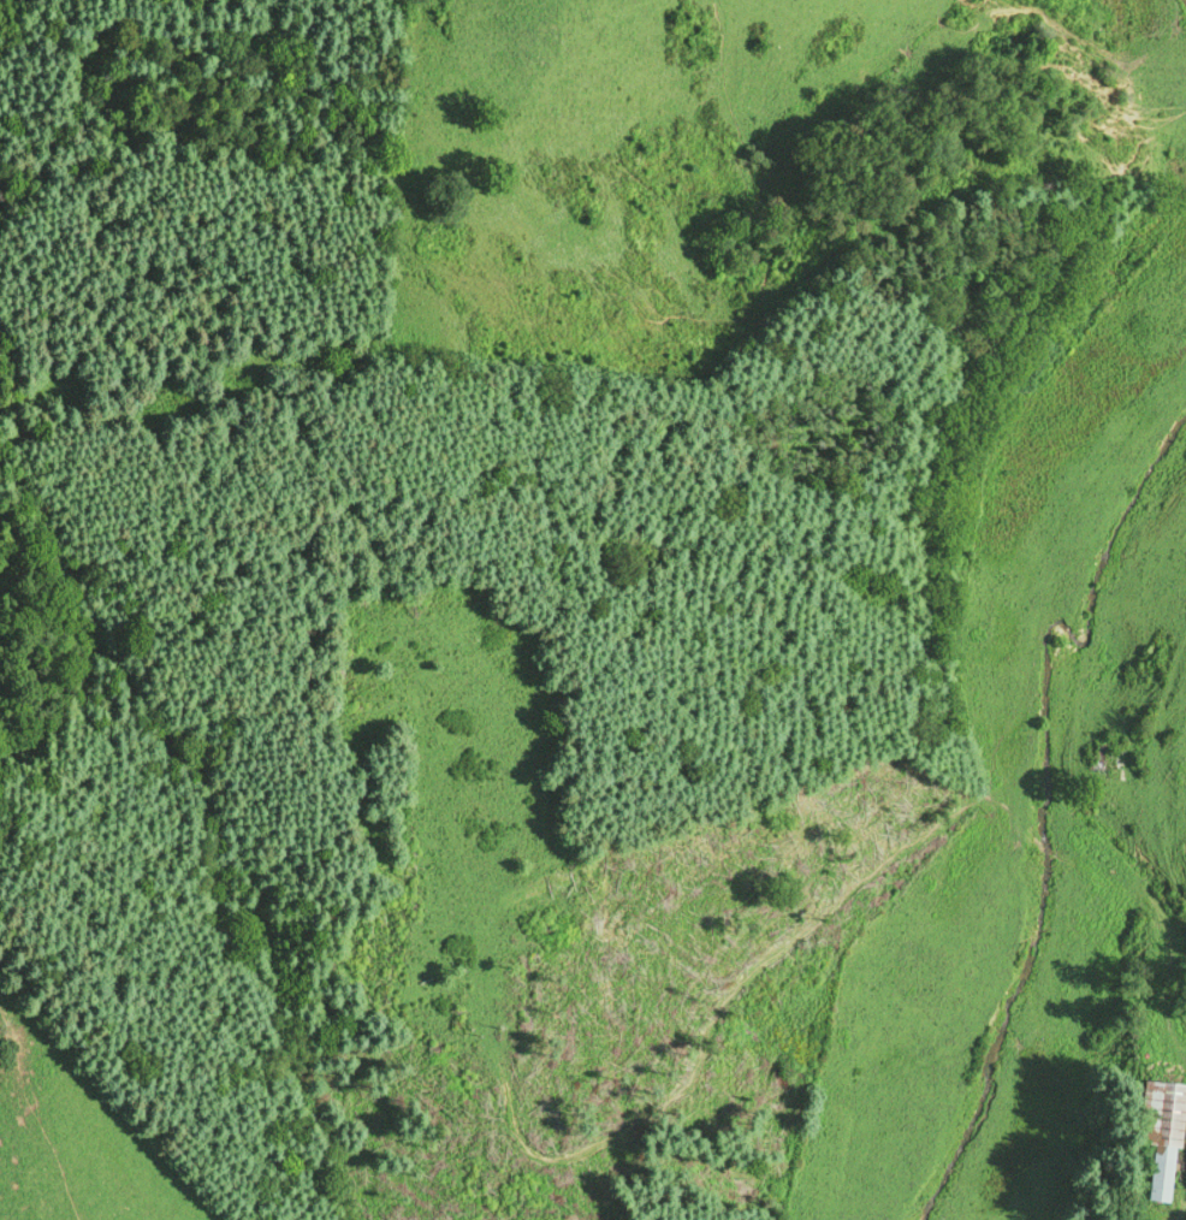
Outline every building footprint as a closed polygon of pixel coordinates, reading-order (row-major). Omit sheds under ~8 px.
[(1144,1198),(1165,1200),(1170,1146),(1177,1147),(1183,1083),(1139,1079),(1134,1141),(1150,1143),(1144,1198)]
